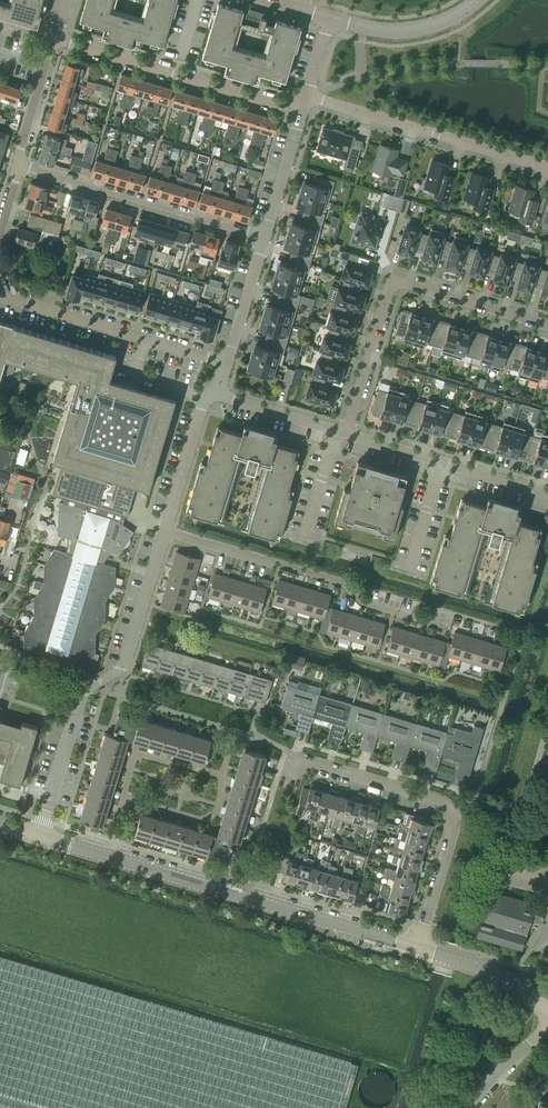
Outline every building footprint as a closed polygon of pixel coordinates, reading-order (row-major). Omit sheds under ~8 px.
[(37,24),(44,0),(11,0),(10,3),(0,0),(0,14),(37,24)] [(80,19),(105,27),(102,36),(135,46),(138,36),(163,44),(176,0),(149,0),(143,20),(110,10),(113,0),(86,0),(80,19)] [(227,63),(224,72),(257,82),(260,72),(285,80),(298,37),(300,27),(276,20),(275,21),(266,18),(266,17),(261,15),(261,16),(242,11),(243,10),(218,3),(202,55),(227,63)] [(62,79),(74,83),(77,75),(82,76),(84,68),(67,63),(62,79)] [(126,106),(134,77),(121,73),(117,88),(124,90),(120,105),(126,106)] [(142,96),(147,81),(134,77),(126,106),(131,108),(135,94),(142,96)] [(74,83),(62,79),(58,95),(75,100),(77,92),(72,90),(74,83)] [(86,86),(93,88),(95,82),(88,80),(86,86)] [(147,81),(142,96),(155,100),(159,85),(147,81)] [(1,95),(0,100),(9,103),(10,98),(17,101),(21,89),(5,84),(1,95)] [(155,100),(153,106),(151,114),(156,115),(160,101),(168,104),(172,89),(159,85),(155,100)] [(93,88),(86,86),(84,92),(91,94),(93,88)] [(181,123),(189,94),(176,90),(172,105),(179,107),(175,121),(181,123)] [(189,94),(181,123),(186,124),(188,116),(190,110),(197,112),(202,97),(189,94)] [(53,110),(65,114),(67,106),(72,108),(75,100),(58,95),(53,110)] [(202,97),(197,112),(204,114),(200,128),(206,130),(214,101),(202,97)] [(222,120),(227,105),(214,101),(206,130),(211,132),(214,124),(213,123),(214,117),(222,120)] [(227,105),(222,120),(229,122),(225,136),(231,137),(239,108),(227,105)] [(239,108),(231,137),(236,139),(240,125),(247,127),(252,112),(239,108)] [(53,110),(48,127),(60,130),(65,131),(67,123),(63,122),(65,114),(53,110)] [(76,118),(83,120),(88,122),(91,115),(78,111),(76,118)] [(252,112),(247,127),(254,129),(250,143),(256,145),(260,131),(264,116),(252,112)] [(260,131),(256,145),(262,147),(266,133),(273,135),(277,120),(264,116),(260,131)] [(352,137),(352,136),(341,132),(341,131),(340,131),(339,132),(336,131),(336,130),(335,129),(334,131),(324,127),(317,149),(319,150),(320,153),(324,154),(327,153),(327,152),(347,158),(344,167),(345,168),(345,167),(352,169),(352,170),(353,170),(362,141),(361,141),(353,139),(354,137),(353,137),(352,137)] [(5,146),(8,133),(0,131),(0,145),(5,146)] [(46,133),(42,146),(64,152),(70,154),(72,148),(65,145),(67,139),(61,137),(46,133)] [(84,159),(80,172),(88,174),(93,157),(96,147),(86,144),(82,158),(84,159)] [(395,158),(398,149),(380,144),(373,169),(390,174),(391,171),(403,174),(407,160),(400,158),(399,159),(395,158)] [(62,158),(64,152),(42,146),(38,159),(53,164),(56,156),(62,158)] [(96,159),(91,175),(104,179),(113,148),(107,146),(105,154),(103,161),(96,159)] [(214,146),(212,153),(219,155),(221,147),(214,146)] [(116,182),(121,167),(114,165),(118,150),(113,148),(104,179),(116,182)] [(198,152),(196,159),(208,162),(209,156),(198,152)] [(128,186),(137,156),(132,154),(127,169),(121,167),(116,182),(128,186)] [(71,169),(80,171),(84,159),(74,156),(71,169)] [(137,156),(128,186),(141,189),(145,174),(138,172),(142,157),(137,156)] [(252,158),(250,165),(262,168),(264,161),(252,158)] [(432,159),(424,186),(435,189),(433,194),(448,199),(455,176),(454,176),(447,174),(450,165),(432,159)] [(225,161),(223,168),(235,172),(237,164),(225,161)] [(158,195),(167,164),(161,162),(158,171),(164,173),(162,179),(150,176),(145,191),(158,195)] [(167,164),(158,195),(170,198),(174,183),(167,181),(172,166),(167,164)] [(191,171),(188,180),(194,181),(199,166),(193,164),(191,171)] [(261,172),(249,169),(248,174),(259,178),(261,172)] [(472,171),(464,198),(475,201),(473,207),(487,211),(494,188),(487,186),(490,177),(472,171)] [(299,193),(328,201),(335,180),(318,176),(318,177),(319,177),(318,182),(314,181),(313,184),(304,181),(302,186),(301,186),(299,193)] [(174,183),(170,198),(182,202),(188,180),(183,178),(181,185),(174,183)] [(217,188),(219,179),(214,178),(211,186),(217,188)] [(222,214),(227,198),(229,191),(222,189),(225,181),(219,179),(217,188),(210,210),(222,214)] [(188,180),(182,202),(194,206),(199,190),(192,188),(194,181),(188,180)] [(28,194),(44,199),(46,193),(54,195),(56,189),(32,182),(28,194)] [(234,218),(244,186),(239,185),(234,200),(227,198),(222,214),(234,218)] [(516,185),(509,210),(520,213),(518,219),(532,223),(539,201),(538,201),(531,199),(534,190),(516,185)] [(202,191),(198,207),(210,210),(217,188),(211,186),(209,193),(202,191)] [(244,186),(234,218),(247,221),(251,206),(244,204),(249,188),(244,186)] [(63,204),(66,192),(60,191),(57,202),(63,204)] [(328,201),(299,193),(297,199),(298,199),(296,205),(306,208),(305,211),(309,212),(307,217),(322,222),(325,213),(321,211),(324,201),(328,202),(328,201)] [(398,211),(402,197),(389,193),(385,207),(398,211)] [(44,199),(28,194),(25,205),(49,212),(51,206),(43,204),(44,199)] [(80,213),(85,198),(71,194),(66,209),(80,213)] [(402,197),(398,211),(406,213),(410,199),(402,197)] [(85,198),(80,213),(94,217),(99,202),(85,198)] [(106,208),(101,223),(109,226),(107,232),(104,241),(101,251),(106,252),(118,212),(106,208)] [(58,234),(62,222),(30,212),(26,224),(58,234)] [(118,212),(106,252),(111,254),(114,243),(115,244),(119,229),(126,231),(131,215),(118,212)] [(359,216),(352,241),(364,244),(365,241),(374,243),(377,236),(378,236),(380,228),(379,228),(381,222),(371,219),(372,215),(362,212),(361,216),(359,216)] [(322,222),(307,217),(306,223),(302,222),(301,224),(292,222),(290,227),(289,227),(287,234),(316,242),(322,222)] [(146,240),(147,235),(151,221),(139,218),(134,234),(139,236),(138,238),(146,240)] [(159,241),(164,225),(151,221),(147,235),(155,237),(154,240),(159,241)] [(164,225),(159,241),(164,243),(165,240),(172,242),(176,229),(164,225)] [(411,254),(414,247),(418,231),(419,229),(406,225),(403,234),(399,233),(396,242),(401,243),(398,251),(403,252),(402,253),(409,255),(409,254),(411,254)] [(15,240),(33,246),(41,248),(43,239),(40,238),(41,234),(37,233),(37,232),(19,226),(15,240)] [(442,239),(444,232),(431,228),(429,235),(418,231),(414,247),(424,250),(422,258),(426,259),(426,260),(433,262),(433,261),(435,262),(438,254),(442,239)] [(189,233),(176,229),(172,242),(171,248),(178,250),(179,247),(184,249),(189,233)] [(202,248),(207,234),(194,230),(189,247),(194,248),(195,246),(202,248)] [(507,236),(507,237),(507,238),(509,238),(512,239),(513,239),(515,240),(516,240),(517,241),(518,240),(519,241),(519,240),(520,240),(519,241),(520,241),(519,242),(519,243),(520,243),(521,243),(524,244),(525,243),(526,243),(528,243),(530,244),(531,244),(531,243),(532,242),(532,241),(533,239),(533,238),(533,237),(532,237),(533,236),(531,237),(530,236),(527,235),(525,235),(522,234),(521,234),(517,232),(516,232),(515,232),(515,231),(512,231),(510,230),(509,230),(509,231),(508,233),(508,235),(507,236)] [(207,234),(202,248),(200,254),(213,258),(219,238),(207,234)] [(295,258),(310,263),(313,254),(308,252),(312,241),(316,243),(316,242),(287,234),(285,240),(286,240),(284,246),(294,249),(293,252),(297,253),(295,258)] [(442,239),(438,254),(448,257),(446,265),(450,266),(450,267),(457,269),(457,268),(459,269),(461,261),(466,246),(468,239),(455,235),(453,242),(442,239)] [(238,244),(226,240),(223,248),(222,248),(216,265),(232,270),(233,266),(234,267),(238,253),(236,252),(238,244)] [(331,247),(338,250),(340,244),(333,241),(331,247)] [(92,255),(93,249),(76,244),(74,249),(92,255)] [(137,245),(132,261),(140,263),(144,247),(137,245)] [(466,246),(461,261),(472,264),(470,272),(474,273),(474,274),(480,276),(481,275),(483,276),(485,268),(490,253),(491,250),(478,246),(477,249),(466,246)] [(144,247),(140,263),(147,265),(151,250),(144,247)] [(338,250),(331,247),(329,255),(342,259),(344,251),(338,250)] [(93,249),(92,255),(100,257),(101,251),(93,249)] [(157,249),(155,255),(152,266),(158,267),(161,257),(167,259),(169,253),(157,249)] [(169,253),(167,259),(168,259),(165,267),(169,268),(174,254),(169,253)] [(501,256),(490,253),(485,268),(496,272),(494,279),(498,280),(498,282),(504,283),(505,282),(507,283),(509,275),(514,260),(515,257),(501,254),(501,256)] [(114,265),(115,259),(107,257),(106,262),(114,265)] [(310,263),(295,258),(294,264),(290,262),(289,265),(279,263),(278,268),(276,268),(275,274),(300,282),(303,270),(307,272),(310,263)] [(115,259),(114,265),(122,267),(123,261),(115,259)] [(196,269),(199,261),(190,259),(187,267),(196,269)] [(514,260),(509,275),(520,279),(518,286),(522,287),(522,289),(528,291),(528,289),(531,290),(533,283),(538,267),(538,265),(525,261),(525,263),(514,260)] [(342,277),(344,278),(360,282),(367,285),(368,282),(369,283),(371,276),(370,276),(371,271),(364,269),(365,265),(356,262),(355,267),(346,264),(342,277)] [(137,272),(138,266),(130,263),(129,269),(137,272)] [(138,266),(137,272),(145,274),(146,268),(138,266)] [(538,267),(533,283),(544,286),(542,293),(546,295),(545,296),(547,297),(547,270),(538,267)] [(166,280),(168,275),(160,272),(158,278),(166,280)] [(78,299),(86,274),(85,273),(84,278),(73,274),(66,295),(78,299)] [(99,273),(97,277),(91,299),(102,303),(110,276),(99,273)] [(86,274),(78,299),(79,299),(80,296),(91,299),(97,277),(86,274)] [(300,282),(275,274),(273,281),(274,281),(272,287),(281,290),(281,293),(285,294),(283,299),(298,304),(300,294),(296,293),(300,282)] [(168,275),(166,280),(174,283),(176,277),(168,275)] [(110,276),(102,303),(114,306),(120,284),(122,280),(110,276)] [(209,283),(215,285),(220,286),(222,281),(211,278),(209,283)] [(335,301),(337,302),(353,306),(360,308),(361,306),(362,307),(364,300),(363,300),(364,295),(357,293),(360,282),(344,278),(341,289),(339,288),(335,301)] [(189,287),(191,282),(183,279),(181,285),(189,287)] [(191,282),(189,287),(197,290),(199,284),(191,282)] [(215,285),(209,283),(207,282),(205,288),(213,290),(215,285)] [(125,310),(132,287),(120,284),(114,306),(125,310)] [(215,285),(213,290),(221,293),(223,287),(220,286),(215,285)] [(132,287),(125,310),(137,313),(144,291),(132,287)] [(155,318),(162,296),(150,293),(143,315),(155,318)] [(162,296),(155,318),(166,322),(173,300),(162,296)] [(298,304),(283,299),(281,305),(277,303),(276,306),(267,304),(265,309),(264,309),(262,315),(292,324),(298,304)] [(173,300),(166,322),(178,325),(185,303),(173,300)] [(201,332),(209,307),(209,304),(198,301),(196,306),(190,329),(201,332)] [(328,325),(330,325),(346,330),(353,332),(354,330),(355,330),(357,324),(356,323),(357,319),(350,317),(353,306),(337,302),(334,312),(332,312),(328,325)] [(185,303),(178,325),(190,329),(196,306),(185,303)] [(212,339),(221,310),(209,307),(201,332),(200,335),(212,339)] [(413,344),(422,316),(411,313),(411,311),(404,309),(404,311),(402,310),(400,318),(398,318),(396,325),(398,325),(395,333),(404,336),(403,341),(413,344)] [(271,340),(286,344),(288,335),(284,334),(287,323),(292,324),(262,315),(260,322),(262,322),(260,328),(269,331),(268,334),(272,335),(271,340)] [(422,316),(413,344),(424,347),(425,342),(434,345),(441,322),(440,321),(440,320),(433,318),(433,319),(422,316)] [(310,319),(308,326),(317,328),(319,322),(310,319)] [(50,335),(46,334),(21,327),(0,321),(0,375),(5,359),(73,379),(76,380),(75,382),(54,450),(55,451),(52,459),(63,462),(62,466),(60,466),(60,467),(62,468),(54,493),(52,493),(52,494),(64,498),(63,503),(73,504),(85,507),(88,508),(87,511),(91,512),(92,509),(104,514),(104,515),(108,517),(108,516),(123,523),(125,515),(127,516),(128,514),(126,514),(135,484),(137,484),(137,483),(149,487),(152,479),(172,410),(175,401),(141,391),(141,389),(135,387),(134,389),(106,381),(114,355),(100,351),(100,350),(50,335)] [(441,322),(434,345),(443,348),(441,352),(452,355),(460,327),(449,324),(450,323),(443,321),(442,322),(441,322)] [(320,349),(323,349),(339,354),(346,356),(347,354),(348,354),(350,348),(349,347),(350,343),(343,341),(346,330),(330,325),(327,336),(324,335),(320,349)] [(460,327),(452,355),(462,359),(463,354),(472,356),(479,333),(478,333),(478,331),(471,329),(471,331),(460,327)] [(479,333),(472,356),(481,359),(480,364),(490,367),(498,339),(488,335),(488,334),(481,332),(480,333),(479,333)] [(498,339),(490,367),(500,370),(502,365),(511,368),(518,344),(516,344),(517,343),(510,341),(509,342),(498,339)] [(250,356),(277,364),(275,363),(279,352),(283,354),(286,344),(271,340),(269,345),(265,344),(264,347),(255,344),(253,350),(252,350),(250,356)] [(518,344),(511,368),(519,370),(518,375),(528,378),(537,350),(526,347),(526,346),(519,344),(519,345),(518,344)] [(331,378),(339,380),(340,378),(341,378),(343,372),(342,371),(343,367),(335,365),(339,354),(323,349),(320,360),(317,359),(313,372),(316,373),(331,378)] [(528,378),(539,381),(540,377),(547,379),(547,352),(547,353),(537,350),(528,378)] [(401,360),(400,362),(402,363),(403,363),(403,364),(406,365),(407,365),(408,365),(410,365),(413,366),(414,366),(415,364),(415,363),(416,362),(416,360),(415,359),(413,359),(412,358),(411,358),(409,358),(409,357),(410,355),(409,355),(409,354),(408,354),(404,353),(403,353),(402,355),(402,357),(401,357),(401,359),(401,360)] [(277,364),(250,356),(248,363),(249,363),(248,369),(257,372),(256,375),(262,377),(263,373),(274,376),(277,364)] [(428,365),(426,371),(436,374),(438,368),(428,365)] [(283,380),(291,383),(295,369),(287,367),(283,380)] [(396,372),(396,373),(396,374),(397,375),(398,375),(400,376),(401,376),(403,376),(404,376),(404,375),(404,374),(405,373),(405,374),(406,374),(406,375),(408,376),(409,377),(410,377),(411,377),(411,376),(413,373),(413,372),(412,372),(411,371),(410,371),(409,371),(409,370),(407,370),(406,370),(405,370),(405,369),(404,369),(402,369),(401,369),(401,368),(400,368),(399,368),(398,368),(397,368),(397,369),(396,371),(396,372)] [(310,383),(306,396),(315,399),(315,400),(322,402),(322,401),(332,404),(332,402),(334,402),(336,395),(334,395),(336,391),(328,389),(331,378),(316,373),(313,384),(310,383)] [(478,383),(478,385),(478,386),(481,387),(483,388),(484,388),(485,388),(485,389),(487,389),(489,390),(491,390),(493,391),(494,391),(495,391),(496,391),(496,389),(496,388),(497,387),(497,386),(498,385),(498,384),(497,384),(496,383),(494,383),(493,383),(492,382),(491,382),(490,381),(489,381),(488,381),(487,381),(486,381),(485,385),(485,386),(484,386),(484,385),(485,384),(485,383),(485,380),(486,380),(486,379),(485,378),(482,378),(481,377),(480,378),(479,379),(479,380),(479,381),(478,382),(478,383)] [(436,378),(434,385),(456,391),(458,384),(436,378)] [(18,380),(15,391),(23,393),(26,383),(18,380)] [(391,418),(398,395),(400,390),(389,387),(388,392),(379,389),(376,397),(375,397),(373,404),(374,404),(372,412),(373,413),(373,414),(380,416),(380,415),(391,418)] [(474,393),(474,396),(474,397),(477,397),(478,398),(480,398),(480,397),(481,397),(482,398),(484,399),(485,398),(486,398),(487,397),(489,397),(493,398),(494,398),(495,398),(495,396),(495,395),(494,395),(492,394),(491,394),(491,393),(489,393),(487,392),(483,391),(480,391),(476,389),(475,390),(474,390),(474,392),(474,393)] [(398,395),(391,418),(402,421),(402,423),(409,425),(409,423),(410,424),(417,400),(409,398),(410,393),(400,390),(398,395)] [(430,430),(438,402),(427,398),(426,403),(417,400),(410,424),(412,424),(411,425),(418,428),(419,426),(430,430)] [(438,402),(430,430),(440,433),(440,434),(447,436),(447,435),(449,435),(456,412),(447,409),(448,405),(438,402)] [(512,410),(511,414),(512,415),(515,416),(516,416),(517,416),(518,414),(519,411),(519,408),(520,407),(521,407),(522,407),(523,408),(525,408),(528,409),(530,410),(531,410),(532,411),(533,411),(533,412),(532,414),(532,417),(531,418),(531,419),(531,420),(532,420),(533,421),(534,421),(535,422),(536,422),(537,419),(537,418),(538,417),(539,412),(540,411),(540,409),(540,408),(538,408),(537,408),(536,407),(534,407),(533,406),(532,406),(530,405),(529,405),(528,405),(525,404),(523,404),(522,403),(520,403),(516,402),(515,402),(514,404),(514,405),(513,406),(512,410)] [(456,412),(449,435),(450,436),(450,437),(457,439),(457,438),(468,441),(476,413),(466,410),(464,415),(456,412)] [(476,413),(468,441),(479,444),(478,446),(485,448),(486,446),(487,447),(494,423),(485,421),(487,416),(476,413)] [(494,423),(487,447),(488,447),(488,448),(495,450),(495,449),(506,453),(515,424),(504,421),(503,426),(494,423)] [(515,424),(506,453),(517,456),(517,457),(524,459),(524,458),(525,458),(532,435),(524,432),(525,428),(515,424)] [(288,487),(293,471),(297,457),(294,456),(296,449),(275,443),(277,435),(263,431),(263,432),(258,430),(258,429),(244,425),(242,433),(221,427),(219,434),(215,433),(208,457),(212,459),(210,464),(205,462),(203,469),(199,468),(188,504),(192,505),(190,512),(224,522),(225,521),(218,519),(238,451),(248,454),(244,467),(255,470),(258,457),(269,460),(249,528),(242,526),(241,527),(276,537),(278,530),(281,531),(292,496),(288,494),(290,488),(288,487)] [(525,458),(527,459),(526,460),(533,462),(534,461),(545,464),(547,452),(547,434),(542,433),(541,437),(532,435),(525,458)] [(0,447),(0,465),(6,467),(11,450),(0,447)] [(20,447),(15,461),(24,464),(28,449),(20,447)] [(400,498),(407,475),(389,470),(389,471),(374,467),(375,466),(357,461),(351,483),(352,483),(350,489),(344,487),(334,521),(352,526),(353,523),(376,530),(376,533),(393,538),(403,505),(397,503),(399,497),(400,498)] [(2,476),(0,475),(0,481),(7,483),(11,472),(4,470),(2,476)] [(11,472),(7,483),(5,491),(29,498),(33,484),(35,478),(11,471),(11,472)] [(459,505),(456,516),(452,530),(456,531),(454,537),(448,535),(446,542),(442,541),(432,576),(435,577),(433,584),(468,594),(468,593),(461,591),(481,523),(492,526),(488,540),(498,543),(502,529),(512,532),(492,601),(485,599),(485,600),(519,610),(521,603),(525,604),(536,568),(532,567),(534,560),(528,559),(530,553),(534,554),(539,535),(536,534),(538,527),(517,521),(521,507),(488,497),(485,506),(465,499),(463,506),(459,505)] [(115,585),(115,567),(102,563),(110,550),(120,553),(123,548),(125,547),(126,546),(128,545),(129,543),(130,541),(130,539),(130,536),(133,531),(123,523),(108,516),(108,517),(104,515),(104,514),(92,509),(91,512),(87,511),(88,508),(85,507),(73,504),(63,503),(58,503),(58,510),(56,513),(55,516),(55,519),(55,521),(56,524),(58,527),(58,534),(67,537),(67,552),(54,548),(44,564),(44,582),(34,597),(34,615),(24,631),(24,649),(44,655),(46,649),(50,651),(47,655),(49,656),(52,657),(56,658),(59,659),(62,659),(62,654),(67,656),(65,661),(85,668),(95,652),(96,634),(105,618),(105,601),(115,585)] [(3,543),(10,521),(2,519),(4,512),(0,511),(0,542),(3,543)] [(172,565),(195,571),(199,558),(176,551),(172,565)] [(168,578),(191,585),(195,571),(172,565),(168,578)] [(220,600),(227,576),(214,572),(207,596),(220,600)] [(227,576),(220,600),(233,604),(240,580),(227,576)] [(164,592),(187,598),(191,585),(168,578),(164,592)] [(285,606),(292,583),(278,579),(271,602),(285,606)] [(240,580),(233,604),(246,607),(253,584),(240,580)] [(292,583),(285,606),(299,610),(306,587),(292,583)] [(199,584),(196,592),(202,594),(205,585),(199,584)] [(253,584),(246,607),(259,611),(266,588),(253,584)] [(306,587),(299,610),(312,614),(319,591),(306,587)] [(319,591),(312,614),(322,618),(319,629),(322,630),(329,607),(326,606),(330,594),(319,591)] [(187,598),(164,592),(160,605),(183,612),(187,598)] [(329,607),(322,630),(336,634),(343,611),(329,607)] [(343,611),(336,634),(349,638),(356,615),(343,611)] [(356,615),(349,638),(363,642),(370,619),(356,615)] [(370,619),(363,642),(377,647),(384,623),(370,619)] [(400,653),(407,630),(393,626),(386,649),(400,653)] [(407,630),(400,653),(413,657),(420,634),(407,630)] [(447,642),(440,665),(444,666),(447,655),(457,658),(464,635),(454,631),(450,643),(447,642)] [(420,634),(413,657),(427,661),(434,638),(420,634)] [(464,635),(457,658),(471,662),(478,639),(464,635)] [(11,638),(10,643),(19,646),(21,641),(11,638)] [(434,638),(427,661),(440,665),(447,642),(434,638)] [(478,639),(471,662),(485,666),(492,643),(478,639)] [(159,667),(164,648),(149,643),(143,663),(151,665),(150,668),(157,670),(157,667),(159,667)] [(492,643),(485,666),(499,670),(506,647),(492,643)] [(174,672),(180,652),(164,648),(159,667),(165,669),(164,672),(171,674),(172,671),(174,672)] [(189,677),(195,657),(180,652),(174,672),(180,674),(179,677),(185,678),(186,676),(189,677)] [(204,681),(210,661),(195,657),(189,677),(194,678),(193,681),(199,683),(200,680),(204,681)] [(219,686),(225,666),(210,661),(204,681),(208,682),(207,685),(214,687),(214,684),(219,686)] [(274,665),(271,675),(278,677),(281,668),(274,665)] [(235,690),(241,670),(225,666),(219,686),(222,687),(222,689),(228,691),(229,688),(235,690)] [(250,695),(256,675),(241,670),(235,690),(236,691),(236,693),(242,695),(243,693),(250,695)] [(256,675),(250,695),(251,695),(250,698),(265,702),(272,679),(256,675)] [(314,713),(319,694),(287,684),(281,703),(301,709),(298,716),(301,717),(298,729),(308,732),(314,713)] [(345,722),(351,703),(319,694),(314,713),(333,719),(330,726),(333,727),(329,738),(340,742),(345,722)] [(378,732),(383,713),(351,703),(345,722),(365,728),(363,735),(365,736),(362,748),(372,751),(378,732)] [(409,741),(415,722),(383,713),(378,732),(396,737),(394,745),(397,746),(393,757),(403,761),(409,741)] [(204,762),(211,740),(139,719),(139,721),(118,714),(112,735),(105,733),(79,819),(102,826),(127,739),(204,762)] [(4,763),(0,778),(0,779),(4,780),(20,785),(38,727),(21,722),(20,725),(0,719),(0,761),(4,763)] [(442,751),(447,732),(415,722),(409,741),(429,747),(427,754),(429,755),(425,767),(436,770),(442,751)] [(447,732),(442,751),(461,757),(458,764),(461,765),(457,776),(468,780),(483,727),(473,724),(471,731),(455,727),(453,734),(447,732)] [(285,727),(283,733),(296,737),(297,731),(285,727)] [(240,842),(266,756),(243,749),(217,835),(141,813),(134,835),(207,857),(207,855),(227,861),(233,840),(240,842)] [(312,823),(313,819),(322,790),(314,788),(315,784),(311,783),(310,788),(303,786),(295,813),(302,815),(305,807),(312,809),(308,822),(312,823)] [(328,814),(335,790),(331,789),(330,792),(322,790),(313,819),(318,821),(321,812),(328,814)] [(335,790),(328,814),(334,816),(332,825),(330,831),(335,832),(336,827),(345,797),(338,795),(338,791),(335,790)] [(345,797),(336,827),(341,828),(343,819),(350,821),(357,797),(354,796),(353,799),(345,797)] [(357,797),(350,821),(357,823),(355,832),(359,833),(368,804),(360,801),(361,798),(357,797)] [(368,804),(359,833),(358,838),(362,839),(366,825),(374,828),(381,804),(377,803),(376,806),(368,804)] [(401,822),(400,826),(428,835),(431,827),(434,828),(435,824),(424,820),(425,817),(406,812),(406,813),(403,822),(401,822)] [(398,838),(428,847),(429,843),(426,842),(428,835),(400,826),(398,831),(400,832),(398,838)] [(345,838),(343,845),(354,848),(355,843),(350,841),(350,840),(345,838)] [(393,849),(422,858),(424,850),(427,851),(428,847),(398,838),(398,839),(396,838),(393,849)] [(303,853),(294,882),(302,885),(301,888),(305,889),(312,867),(314,859),(307,857),(310,848),(305,847),(303,853)] [(422,858),(393,849),(391,854),(393,854),(391,862),(398,864),(421,871),(422,867),(419,866),(422,858)] [(289,860),(282,882),(286,883),(287,880),(294,882),(303,853),(296,851),(293,861),(289,860)] [(318,889),(328,854),(324,852),(319,869),(312,867),(305,889),(309,891),(310,887),(318,889)] [(328,854),(318,889),(325,892),(324,895),(327,896),(334,873),(336,866),(330,864),(332,855),(328,854)] [(334,873),(327,896),(331,897),(332,894),(340,896),(350,862),(346,861),(342,875),(334,873)] [(350,862),(340,896),(348,898),(347,902),(351,904),(359,876),(352,873),(355,863),(350,862)] [(386,873),(415,881),(417,873),(420,874),(421,871),(398,864),(396,871),(387,868),(386,873)] [(391,887),(414,894),(415,890),(412,889),(415,881),(386,873),(385,877),(393,879),(391,887)] [(379,896),(408,904),(410,896),(413,897),(414,894),(391,887),(389,893),(380,891),(379,896)] [(522,951),(530,923),(531,919),(541,922),(546,906),(488,889),(474,937),(522,951)] [(408,904),(379,896),(378,900),(380,900),(378,907),(408,916),(409,912),(406,911),(408,904)] [(358,1063),(0,956),(0,1107),(345,1107),(358,1063)] [(540,1099),(538,1107),(547,1107),(547,1101),(540,1099)]
